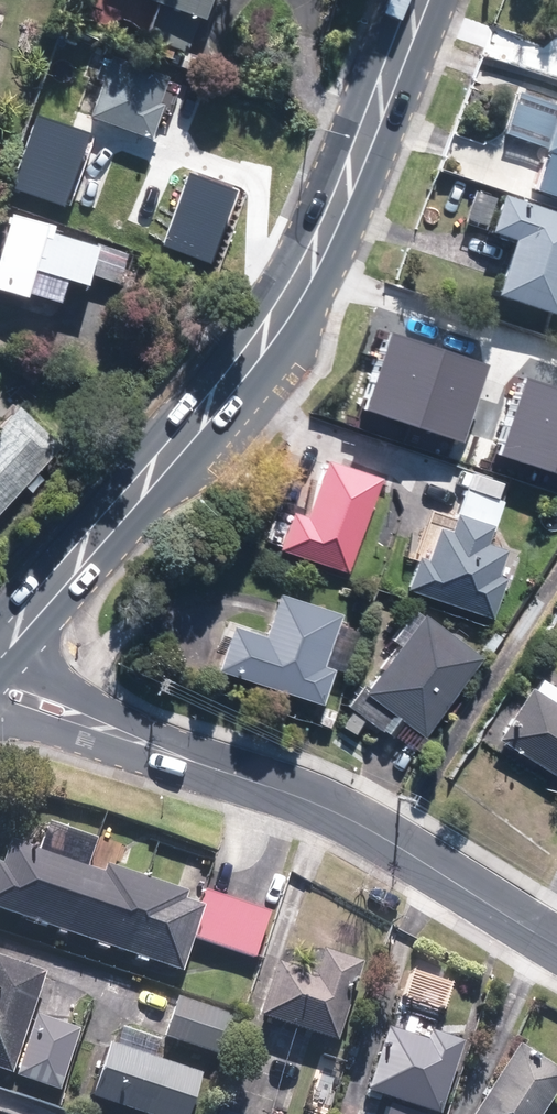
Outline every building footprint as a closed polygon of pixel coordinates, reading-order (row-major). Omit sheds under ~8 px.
[(151,40),(185,52),(203,0),(153,0),(163,4),(151,40)] [(107,58),(88,116),(146,135),(165,77),(107,58)] [(542,149),(529,185),(556,195),(556,106),(542,149)] [(40,116),(14,187),(67,207),(93,135),(40,116)] [(239,192),(190,173),(163,245),(211,263),(239,192)] [(499,190),(486,228),(513,237),(494,291),(555,312),(556,307),(556,212),(533,203),(534,202),(499,190)] [(45,229),(46,226),(11,215),(0,250),(0,290),(24,297),(33,268),(85,283),(97,244),(45,229)] [(446,350),(400,335),(374,413),(419,428),(446,350)] [(491,365),(446,350),(419,428),(464,443),(491,365)] [(531,378),(504,457),(555,474),(556,468),(556,387),(531,378)] [(60,444),(17,405),(0,424),(0,510),(60,444)] [(290,508),(277,547),(345,570),(378,474),(323,456),(304,513),(290,508)] [(482,542),(489,521),(454,509),(448,527),(435,523),(424,556),(415,553),(404,587),(492,615),(505,575),(496,572),(504,549),(482,542)] [(227,619),(212,664),(322,701),(334,667),(320,662),(338,609),(275,588),(261,631),(227,619)] [(386,732),(398,715),(424,733),(480,655),(420,613),(367,687),(363,684),(348,705),(386,732)] [(496,737),(556,776),(556,703),(529,686),(496,737)] [(198,905),(182,900),(186,890),(106,863),(103,871),(8,839),(0,863),(0,909),(182,971),(193,938),(254,958),(269,911),(203,889),(198,905)] [(275,961),(258,1015),(336,1040),(361,962),(322,949),(314,974),(275,961)] [(9,1073),(44,971),(0,956),(0,1070),(9,1073)] [(231,1015),(176,998),(164,1037),(219,1054),(231,1015)] [(58,1089),(78,1029),(35,1015),(15,1075),(58,1089)] [(152,1058),(159,1038),(121,1025),(114,1044),(108,1042),(90,1095),(145,1113),(186,1113),(200,1074),(152,1058)] [(394,1099),(388,1113),(429,1113),(430,1111),(437,1113),(458,1050),(387,1026),(365,1089),(394,1099)] [(518,1044),(471,1113),(539,1113),(556,1086),(556,1069),(518,1044)]
